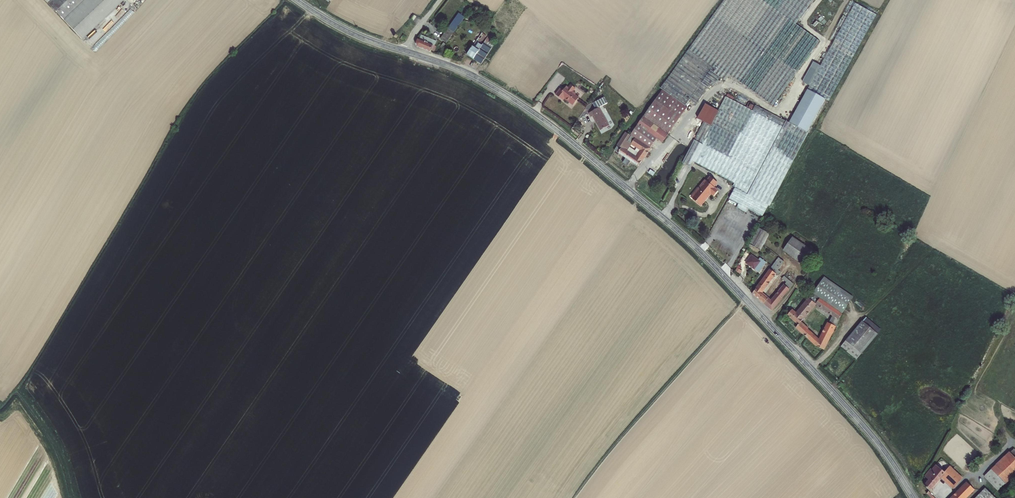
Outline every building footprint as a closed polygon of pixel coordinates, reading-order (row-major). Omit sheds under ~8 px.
[(86,37),(124,0),(49,0),(85,38),(86,37)] [(774,104),(820,39),(797,22),(813,0),(725,0),(692,45),(716,62),(730,72),(774,104)] [(855,2),(790,121),(808,131),(826,97),(830,99),(877,14),(855,2)] [(448,43),(465,16),(458,12),(441,39),(448,43)] [(482,31),(478,38),(484,42),(486,39),(482,36),(483,34),(487,37),(488,35),(482,31)] [(485,45),(476,58),(484,63),(498,41),(491,36),(485,45)] [(421,39),(420,39),(418,43),(419,47),(433,52),(434,50),(437,51),(439,46),(423,40),(424,38),(422,38),(421,39)] [(470,54),(476,58),(485,45),(481,43),(478,47),(475,45),(470,54)] [(692,45),(690,48),(714,66),(716,62),(692,45)] [(655,124),(670,134),(690,107),(686,104),(691,98),(703,81),(714,66),(690,48),(688,52),(662,87),(664,89),(645,116),(655,124)] [(714,66),(703,81),(709,86),(713,79),(716,81),(721,75),(726,79),(730,72),(716,62),(714,66)] [(709,86),(703,81),(691,98),(698,102),(709,86)] [(580,97),(574,90),(577,88),(573,83),(569,87),(567,85),(560,91),(562,93),(557,96),(561,102),(566,98),(571,104),(580,97)] [(779,183),(782,185),(810,132),(808,131),(790,121),(756,104),(753,109),(725,95),(718,109),(705,103),(697,118),(703,121),(682,162),(689,166),(692,160),(734,182),(732,185),(735,186),(729,197),(762,215),(779,183)] [(589,114),(591,117),(593,116),(601,130),(610,125),(603,114),(606,112),(602,105),(589,114)] [(655,124),(645,116),(635,130),(646,137),(650,131),(655,124)] [(650,131),(665,142),(670,134),(655,124),(650,131)] [(628,131),(649,145),(652,141),(646,137),(635,130),(631,127),(628,131)] [(652,147),(649,145),(628,131),(616,150),(628,157),(633,161),(641,166),(652,147)] [(705,178),(691,195),(700,203),(711,190),(714,193),(717,188),(713,185),(717,181),(710,175),(706,179),(705,178)] [(761,250),(771,234),(760,228),(750,244),(761,250)] [(786,248),(785,249),(800,259),(809,246),(795,236),(786,248)] [(815,251),(809,246),(800,259),(806,263),(811,256),(815,251)] [(763,253),(756,248),(753,253),(763,259),(764,257),(764,256),(763,255),(763,253)] [(763,259),(753,253),(746,264),(756,270),(758,266),(762,268),(765,264),(761,262),(763,259)] [(780,256),(755,293),(774,309),(796,283),(787,275),(784,277),(789,281),(773,300),(764,292),(777,273),(780,274),(782,271),(780,269),(785,260),(780,256)] [(811,256),(806,263),(810,266),(815,259),(811,256)] [(739,265),(736,271),(741,274),(744,268),(739,265)] [(826,276),(815,293),(835,306),(845,296),(851,303),(855,297),(826,276)] [(844,313),(835,306),(815,293),(814,292),(798,312),(794,308),(789,314),(800,323),(798,326),(817,344),(825,349),(844,313)] [(844,313),(851,303),(845,296),(835,306),(844,313)] [(883,329),(868,317),(849,340),(863,352),(883,329)] [(849,340),(844,346),(859,358),(863,352),(849,340)] [(1011,450),(993,468),(1007,483),(1014,474),(1014,454),(1011,450)] [(927,484),(932,489),(943,476),(955,487),(964,477),(955,469),(951,465),(946,470),(939,463),(934,468),(933,468),(926,476),(930,480),(927,484)] [(1007,483),(993,468),(986,475),(1000,489),(1007,483)] [(969,481),(952,497),(965,497),(976,488),(969,481)] [(987,486),(975,497),(998,497),(987,486)] [(933,497),(938,497),(931,490),(928,493),(933,497)]
